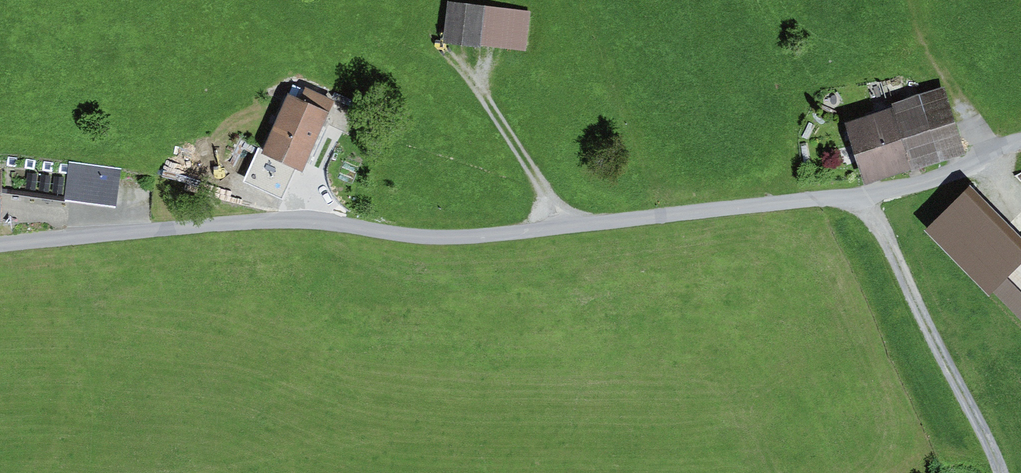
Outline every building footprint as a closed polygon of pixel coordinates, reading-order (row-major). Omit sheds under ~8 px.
[(534,12),(449,2),(444,41),(529,52),(534,12)] [(944,94),(841,122),(857,183),(961,155),(944,94)] [(286,95),(257,152),(298,172),(326,115),(286,95)] [(68,193),(122,201),(127,164),(73,156),(68,193)]
